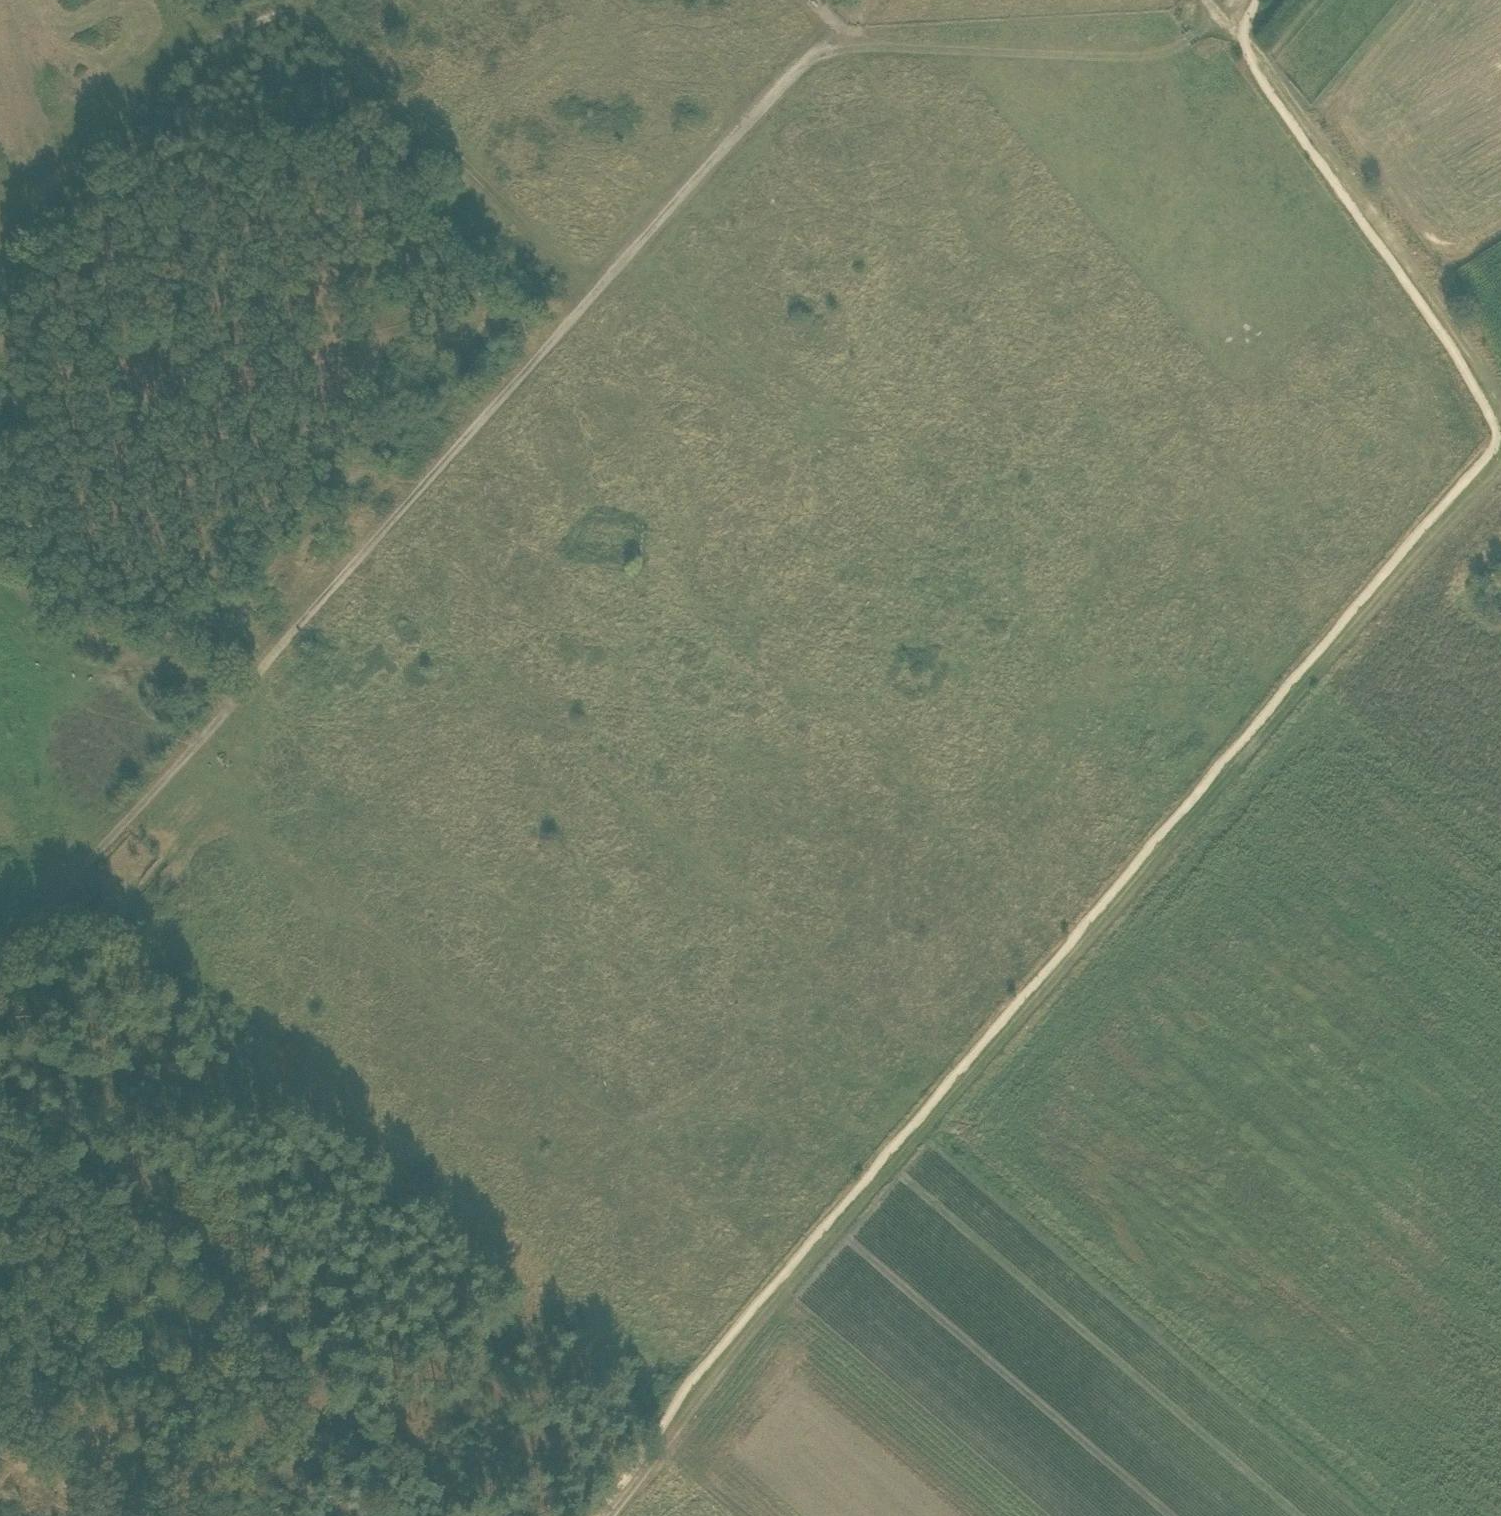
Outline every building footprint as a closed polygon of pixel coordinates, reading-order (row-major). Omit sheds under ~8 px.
[(1492,578),(1500,613),(1500,575),(1492,578)]
